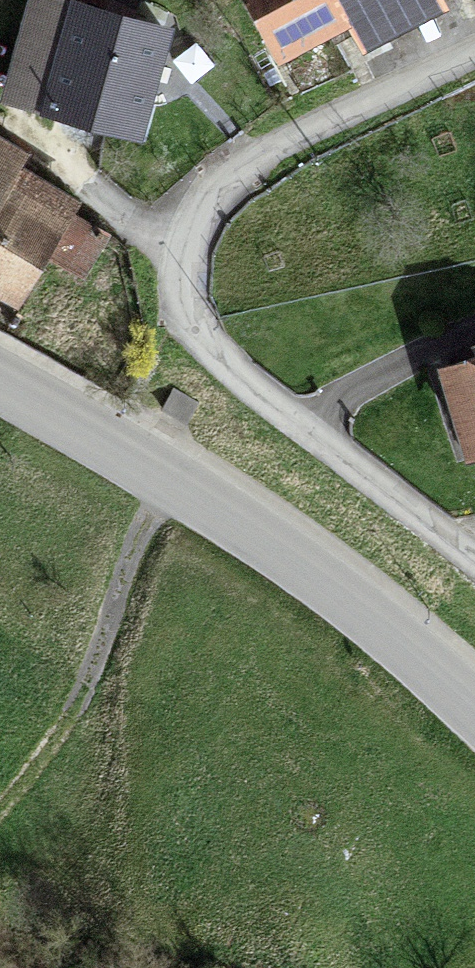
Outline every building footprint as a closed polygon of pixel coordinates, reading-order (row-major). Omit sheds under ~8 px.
[(47,0),(35,0),(8,85),(141,126),(168,37),(47,0)] [(352,15),(344,0),(264,0),(290,48),(352,15)] [(442,0),(344,0),(352,15),(367,44),(444,3),(442,0)] [(0,131),(0,285),(14,292),(39,249),(84,274),(104,239),(58,213),(80,175),(0,131)] [(451,364),(474,448),(474,357),(451,364)]
